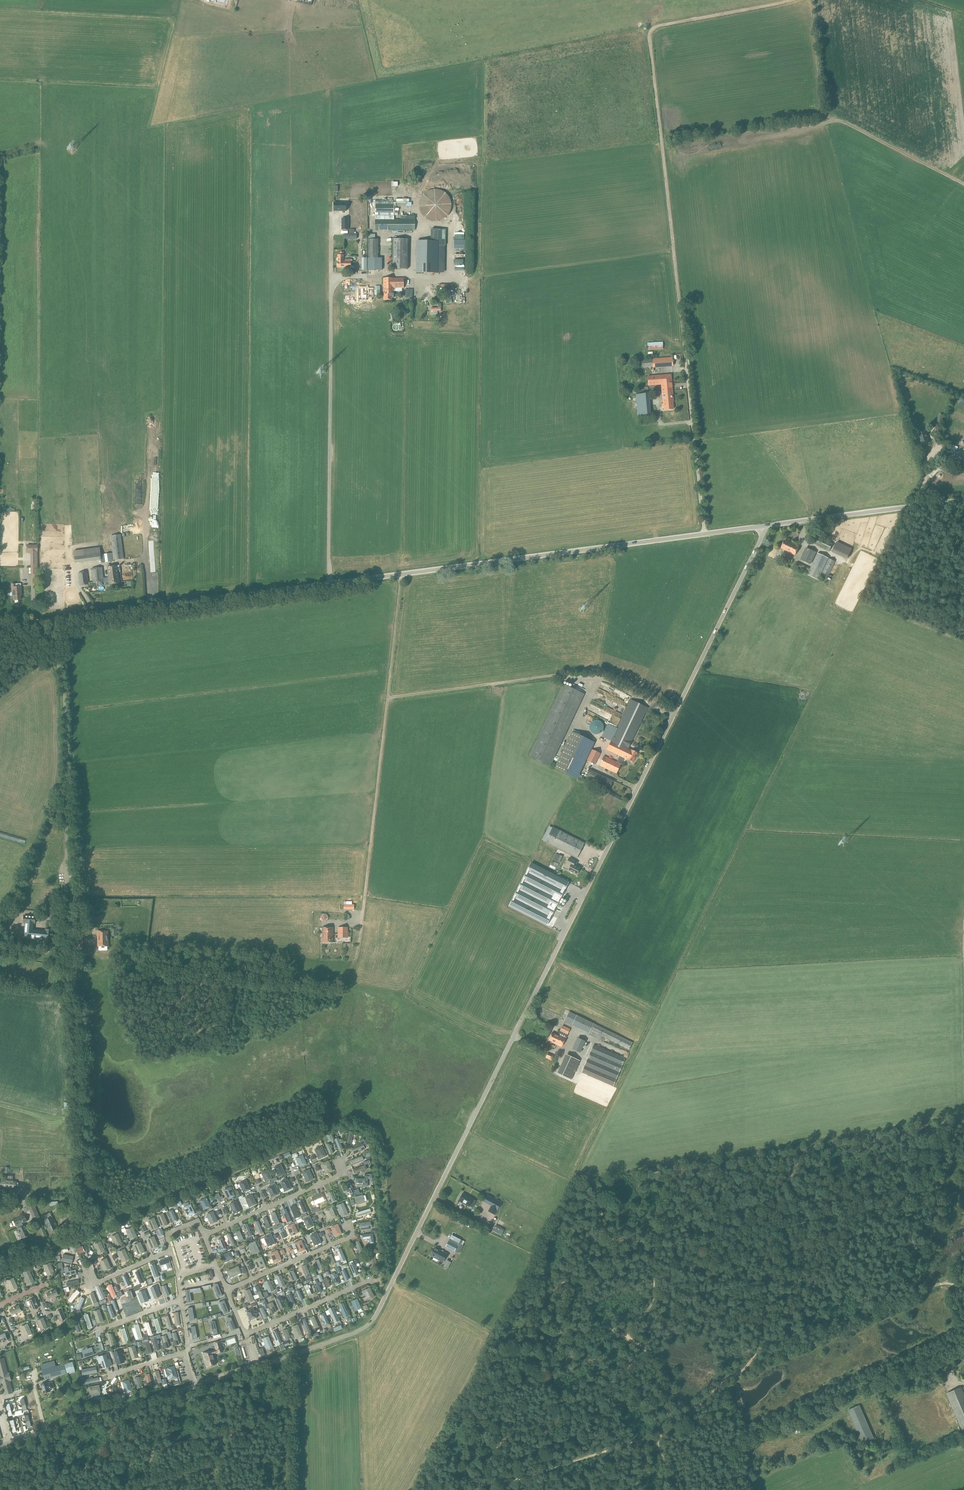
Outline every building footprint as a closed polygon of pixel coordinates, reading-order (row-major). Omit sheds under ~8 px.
[(435,221),(438,220),(441,220),(444,218),(446,216),(448,214),(450,211),(451,209),(451,206),(451,203),(450,200),(449,197),(447,194),(445,192),(442,191),(439,190),(436,189),(433,189),(430,190),(428,191),(425,193),(423,195),(421,197),(420,200),(419,203),(419,206),(420,209),(421,212),(422,214),(424,217),(427,218),(429,220),(432,221),(435,221)] [(346,203),(334,202),(334,211),(346,211),(346,203)] [(375,216),(394,216),(394,203),(375,203),(375,216)] [(376,229),(415,229),(415,219),(376,219),(376,229)] [(431,242),(417,242),(417,272),(437,272),(444,272),(443,230),(438,231),(431,231),(431,242)] [(377,239),(368,239),(368,270),(381,270),(381,257),(377,257),(377,239)] [(393,241),(393,269),(407,269),(408,241),(408,239),(393,239),(393,241)] [(383,278),(384,287),(384,294),(384,300),(392,300),(392,296),(394,296),(393,288),(404,288),(404,278),(393,278),(383,278)] [(367,288),(359,288),(359,300),(367,300),(367,298),(372,298),(372,289),(369,289),(369,290),(367,291),(367,289),(367,288)] [(663,342),(647,343),(648,350),(663,349),(663,342)] [(652,359),(641,360),(642,367),(652,367),(673,365),(672,357),(652,358),(652,359)] [(661,384),(672,383),(671,374),(648,376),(648,385),(661,384)] [(661,384),(663,403),(664,410),(673,409),(673,401),(672,383),(661,384)] [(639,415),(651,414),(649,393),(637,394),(639,415)] [(921,446),(930,443),(926,429),(917,432),(921,446)] [(114,560),(114,559),(124,558),(121,535),(111,536),(113,553),(105,554),(106,561),(114,560)] [(830,551),(833,544),(815,535),(812,542),(830,551)] [(795,555),(799,547),(785,540),(781,548),(795,555)] [(837,542),(832,552),(847,559),(852,549),(843,545),(837,542)] [(27,545),(27,552),(30,552),(34,552),(34,575),(37,574),(37,567),(37,545),(27,545)] [(75,562),(100,559),(99,548),(74,551),(75,562)] [(811,565),(816,553),(807,549),(802,560),(811,565)] [(828,577),(835,561),(818,554),(808,575),(819,580),(822,574),(828,577)] [(109,585),(120,583),(118,565),(107,567),(109,585)] [(92,581),(104,580),(102,567),(91,568),(92,581)] [(79,585),(88,584),(87,572),(78,573),(79,585)] [(15,584),(11,584),(12,595),(13,595),(13,600),(21,600),(20,595),(22,594),(21,586),(21,583),(15,584)] [(550,766),(584,695),(563,685),(529,756),(550,766)] [(602,685),(589,714),(618,729),(616,734),(608,750),(624,758),(633,762),(638,753),(629,748),(634,737),(651,745),(666,717),(632,700),(602,685)] [(595,764),(600,753),(591,749),(595,743),(572,732),(555,768),(577,779),(587,759),(595,764)] [(616,773),(621,764),(604,756),(599,765),(616,773)] [(610,788),(613,781),(590,770),(586,777),(610,788)] [(610,791),(608,796),(618,801),(621,797),(610,791)] [(549,827),(542,840),(545,842),(575,857),(582,843),(552,828),(549,827)] [(576,874),(580,867),(574,864),(576,860),(570,857),(567,863),(571,865),(568,870),(576,874)] [(531,863),(509,906),(546,925),(568,882),(531,863)] [(68,882),(68,897),(71,897),(71,907),(72,907),(76,907),(77,896),(75,896),(76,882),(68,882)] [(335,913),(335,910),(328,910),(328,921),(345,922),(346,914),(335,913)] [(24,914),(23,923),(25,923),(23,938),(44,940),(44,943),(52,944),(54,930),(45,929),(45,930),(44,929),(44,931),(33,930),(34,924),(35,924),(36,916),(24,914)] [(321,942),(333,942),(333,927),(322,927),(322,938),(321,938),(321,942)] [(338,938),(347,938),(347,928),(338,928),(338,938)] [(98,946),(108,946),(108,931),(97,931),(98,946)] [(628,1049),(632,1042),(569,1011),(564,1020),(600,1038),(601,1035),(628,1049)] [(567,1034),(570,1029),(563,1026),(560,1031),(567,1034)] [(562,1047),(566,1039),(552,1033),(549,1040),(552,1042),(562,1047)] [(581,1052),(586,1041),(578,1037),(573,1048),(581,1052)] [(612,1086),(624,1059),(594,1045),(582,1072),(612,1086)] [(571,1079),(580,1059),(566,1054),(558,1072),(571,1079)] [(338,1137),(334,1139),(339,1151),(343,1149),(338,1137)] [(329,1142),(325,1144),(329,1154),(333,1153),(329,1142)] [(315,1148),(319,1158),(326,1156),(322,1145),(315,1148)] [(296,1156),(300,1167),(307,1164),(302,1154),(296,1156)] [(350,1160),(352,1164),(364,1159),(362,1155),(350,1160)] [(321,1162),(326,1173),(332,1170),(328,1160),(321,1162)] [(274,1166),(278,1177),(285,1174),(281,1163),(274,1166)] [(352,1169),(354,1173),(367,1168),(365,1164),(352,1169)] [(302,1171),(306,1181),(313,1179),(309,1168),(302,1171)] [(261,1172),(265,1182),(272,1179),(268,1169),(261,1172)] [(280,1181),(285,1191),(291,1188),(287,1178),(280,1181)] [(356,1178),(356,1182),(363,1182),(363,1186),(367,1186),(367,1178),(356,1178)] [(239,1182),(243,1192),(250,1190),(246,1179),(239,1182)] [(17,1181),(0,1180),(0,1187),(16,1189),(17,1181)] [(350,1181),(346,1183),(351,1195),(355,1193),(350,1181)] [(267,1187),(271,1197),(278,1194),(274,1184),(267,1187)] [(223,1189),(228,1199),(235,1196),(231,1186),(223,1189)] [(332,1191),(327,1192),(332,1202),(336,1201),(332,1191)] [(321,1193),(311,1197),(315,1204),(324,1200),(321,1193)] [(463,1193),(458,1201),(469,1206),(472,1208),(476,1200),(473,1199),(463,1193)] [(245,1196),(249,1207),(256,1204),(252,1194),(245,1196)] [(362,1194),(354,1196),(356,1205),(365,1202),(362,1194)] [(487,1195),(484,1200),(492,1205),(489,1210),(495,1213),(501,1202),(487,1195)] [(200,1200),(204,1210),(211,1207),(207,1197),(200,1200)] [(303,1199),(299,1201),(304,1212),(308,1211),(303,1199)] [(27,1203),(33,1217),(38,1215),(32,1200),(27,1203)] [(229,1203),(234,1213),(240,1210),(236,1200),(229,1203)] [(63,1202),(55,1204),(58,1215),(66,1213),(63,1202)] [(343,1202),(337,1205),(342,1217),(348,1214),(343,1202)] [(184,1206),(188,1216),(195,1213),(191,1203),(184,1206)] [(481,1203),(478,1209),(487,1213),(490,1208),(481,1203)] [(294,1204),(290,1206),(295,1218),(299,1216),(294,1204)] [(332,1206),(324,1209),(329,1220),(336,1217),(332,1206)] [(169,1210),(174,1222),(178,1220),(173,1208),(169,1210)] [(286,1208),(282,1210),(287,1221),(291,1220),(286,1208)] [(370,1208),(356,1212),(357,1217),(371,1212),(370,1208)] [(206,1213),(211,1224),(218,1220),(213,1210),(206,1213)] [(274,1211),(270,1213),(275,1224),(279,1223),(274,1211)] [(157,1215),(162,1227),(168,1224),(163,1212),(157,1215)] [(24,1226),(23,1223),(27,1221),(25,1215),(13,1220),(16,1226),(17,1226),(18,1228),(18,1229),(22,1239),(30,1235),(26,1225),(24,1226)] [(310,1215),(303,1218),(307,1229),(314,1226),(310,1215)] [(55,1222),(53,1216),(44,1220),(46,1225),(44,1226),(46,1230),(48,1229),(49,1232),(58,1228),(56,1225),(57,1224),(56,1222),(55,1222)] [(266,1216),(262,1218),(267,1229),(271,1227),(266,1216)] [(148,1220),(152,1230),(159,1227),(155,1217),(148,1220)] [(258,1220),(254,1221),(258,1233),(262,1232),(258,1220)] [(371,1221),(359,1223),(360,1229),(371,1228),(371,1221)] [(294,1222),(287,1225),(291,1236),(298,1233),(294,1222)] [(247,1223),(243,1225),(248,1236),(252,1235),(247,1223)] [(337,1223),(330,1226),(335,1236),(342,1233),(337,1223)] [(496,1225),(493,1231),(499,1234),(502,1228),(496,1225)] [(133,1226),(126,1229),(130,1239),(137,1236),(133,1226)] [(239,1230),(235,1231),(240,1241),(244,1240),(239,1230)] [(118,1232),(111,1235),(116,1246),(122,1243),(118,1232)] [(230,1232),(226,1234),(231,1245),(235,1244),(230,1232)] [(317,1232),(310,1235),(314,1245),(321,1242),(317,1232)] [(271,1233),(263,1236),(268,1246),(275,1243),(271,1233)] [(373,1233),(361,1234),(362,1239),(369,1238),(369,1243),(374,1242),(373,1233)] [(145,1240),(149,1248),(150,1247),(152,1249),(156,1247),(152,1237),(145,1240)] [(221,1237),(217,1239),(220,1246),(217,1248),(219,1252),(226,1248),(221,1237)] [(454,1251),(459,1243),(450,1238),(445,1246),(454,1251)] [(301,1239),(294,1242),(298,1252),(306,1249),(301,1239)] [(101,1240),(94,1243),(98,1254),(105,1251),(101,1240)] [(255,1240),(247,1243),(252,1254),(259,1251),(255,1240)] [(355,1242),(361,1254),(364,1252),(358,1240),(355,1242)] [(140,1241),(133,1244),(138,1254),(145,1252),(140,1241)] [(125,1248),(118,1251),(123,1262),(130,1259),(125,1248)] [(336,1250),(341,1261),(346,1259),(341,1248),(336,1250)] [(443,1262),(447,1254),(435,1248),(431,1256),(443,1262)] [(277,1249),(270,1253),(274,1263),(281,1260),(277,1249)] [(230,1251),(220,1255),(223,1262),(233,1258),(230,1251)] [(74,1256),(63,1253),(61,1261),(72,1263),(74,1256)] [(327,1255),(331,1265),(335,1263),(331,1253),(327,1255)] [(375,1254),(368,1255),(369,1267),(377,1266),(375,1254)] [(261,1256),(254,1259),(259,1269),(266,1266),(261,1256)] [(107,1257),(100,1260),(104,1271),(111,1268),(107,1257)] [(314,1260),(318,1270),(322,1268),(318,1258),(314,1260)] [(50,1262),(43,1264),(48,1275),(55,1272),(50,1262)] [(354,1262),(349,1264),(354,1275),(359,1273),(354,1262)] [(151,1265),(155,1277),(159,1276),(155,1264),(151,1265)] [(301,1266),(305,1276),(310,1274),(306,1264),(301,1266)] [(238,1265),(226,1270),(230,1277),(241,1272),(238,1265)] [(30,1269),(23,1272),(28,1284),(35,1281),(30,1269)] [(289,1271),(293,1281),(297,1279),(293,1269),(289,1271)] [(344,1269),(341,1271),(345,1281),(349,1279),(344,1269)] [(135,1271),(140,1283),(144,1281),(139,1270),(135,1271)] [(334,1272),(330,1273),(335,1285),(339,1283),(334,1272)] [(122,1276),(127,1287),(131,1285),(126,1274),(122,1276)] [(276,1277),(280,1287),(285,1285),(281,1274),(276,1277)] [(315,1276),(312,1278),(318,1293),(322,1291),(315,1276)] [(14,1277),(7,1280),(11,1291),(18,1288),(14,1277)] [(264,1282),(268,1292),(274,1290),(270,1279),(264,1282)] [(107,1285),(112,1297),(116,1295),(111,1284),(107,1285)] [(162,1286),(166,1296),(170,1295),(166,1284),(162,1286)] [(307,1284),(304,1285),(308,1296),(312,1294),(307,1284)] [(150,1287),(154,1298),(161,1296),(157,1285),(150,1287)] [(255,1286),(260,1298),(263,1297),(258,1285),(255,1286)] [(97,1287),(102,1299),(106,1297),(101,1286),(97,1287)] [(369,1287),(361,1291),(366,1301),(374,1297),(369,1287)] [(56,1289),(46,1293),(49,1300),(59,1295),(56,1289)] [(77,1289),(68,1299),(71,1302),(80,1292),(77,1289)] [(137,1292),(142,1303),(149,1300),(145,1289),(137,1292)] [(244,1291),(248,1302),(253,1300),(249,1289),(244,1291)] [(299,1289),(295,1291),(300,1301),(303,1299),(299,1289)] [(290,1293),(286,1294),(292,1307),(295,1305),(290,1293)] [(81,1296),(76,1308),(80,1310),(85,1297),(81,1296)] [(280,1296),(276,1297),(281,1309),(285,1307),(280,1296)] [(35,1298),(29,1301),(33,1311),(39,1308),(35,1298)] [(362,1308),(358,1299),(351,1301),(356,1311),(362,1308)] [(272,1301),(268,1303),(272,1313),(276,1311),(272,1301)] [(344,1303),(339,1305),(345,1318),(350,1316),(344,1303)] [(19,1305),(9,1309),(12,1316),(22,1311),(19,1305)] [(107,1306),(111,1318),(115,1317),(111,1305),(107,1306)] [(263,1306),(259,1308),(263,1318),(267,1317),(263,1306)] [(253,1307),(246,1311),(250,1320),(257,1317),(253,1307)] [(335,1323),(340,1321),(333,1307),(329,1309),(335,1323)] [(93,1311),(97,1323),(104,1321),(100,1308),(93,1311)] [(62,1309),(56,1312),(60,1322),(66,1319),(62,1309)] [(326,1326),(330,1324),(324,1313),(320,1314),(326,1326)] [(84,1315),(88,1329),(92,1327),(88,1314),(84,1315)] [(310,1317),(315,1328),(319,1326),(314,1315),(310,1317)] [(44,1317),(37,1320),(41,1330),(49,1327),(44,1317)] [(229,1323),(227,1323),(228,1326),(230,1325),(232,1330),(235,1329),(231,1317),(228,1318),(229,1323)] [(73,1320),(77,1332),(81,1331),(77,1318),(73,1320)] [(154,1319),(158,1333),(162,1332),(157,1318),(154,1319)] [(28,1323),(21,1326),(25,1336),(32,1333),(28,1323)] [(134,1325),(139,1339),(142,1337),(138,1324),(134,1325)] [(290,1327),(295,1339),(301,1336),(296,1324),(290,1327)] [(121,1329),(125,1343),(129,1341),(125,1328),(121,1329)] [(286,1329),(281,1330),(284,1340),(289,1338),(286,1329)] [(0,1335),(0,1344),(8,1340),(5,1333),(0,1335)] [(161,1336),(165,1349),(170,1347),(166,1335),(161,1336)] [(268,1336),(261,1337),(264,1349),(271,1347),(268,1336)] [(35,1346),(36,1350),(61,1342),(59,1338),(35,1346)] [(143,1343),(146,1354),(152,1352),(149,1341),(143,1343)] [(223,1351),(220,1341),(214,1343),(216,1350),(213,1351),(213,1350),(203,1354),(207,1367),(217,1364),(214,1354),(217,1353),(223,1351)] [(128,1348),(132,1360),(139,1358),(135,1346),(128,1348)] [(82,1350),(84,1358),(93,1355),(91,1347),(82,1350)] [(113,1352),(117,1364),(125,1362),(121,1349),(113,1352)] [(102,1362),(104,1368),(110,1366),(106,1354),(96,1357),(98,1364),(102,1362)] [(4,1358),(0,1359),(0,1375),(0,1381),(1,1383),(2,1383),(5,1394),(13,1392),(10,1380),(11,1380),(10,1372),(8,1372),(4,1358)] [(75,1371),(74,1366),(75,1366),(74,1362),(52,1368),(51,1365),(42,1367),(45,1379),(75,1371)] [(82,1375),(97,1372),(96,1366),(81,1369),(82,1375)] [(137,1388),(142,1386),(139,1376),(134,1378),(137,1388)] [(126,1393),(133,1391),(129,1379),(122,1381),(126,1393)] [(54,1387),(52,1382),(47,1384),(47,1382),(41,1384),(44,1393),(50,1391),(50,1389),(54,1387)] [(89,1395),(101,1393),(99,1384),(88,1387),(89,1395)] [(962,1387),(947,1393),(962,1430),(963,1429),(963,1392),(962,1387)] [(848,1410),(862,1442),(873,1438),(859,1405),(848,1410)]
